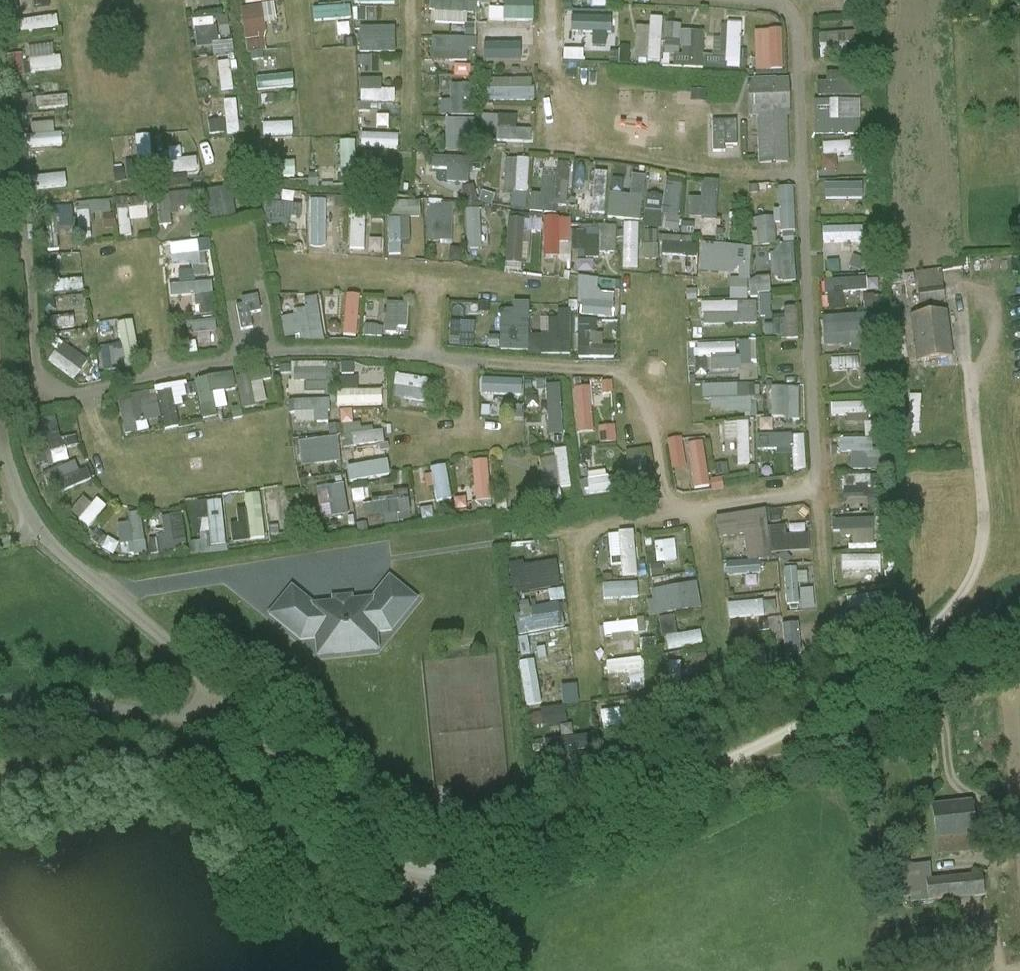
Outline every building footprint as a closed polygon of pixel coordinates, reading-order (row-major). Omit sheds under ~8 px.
[(431,23),(467,24),(467,12),(476,12),(477,0),(431,0),(431,23)] [(491,21),(534,22),(535,0),(504,0),(504,8),(491,8),(491,21)] [(276,4),(243,6),(246,51),(267,49),(266,24),(277,23),(276,4)] [(351,6),(314,8),(314,20),(352,18),(351,6)] [(1008,10),(1008,20),(1019,20),(1019,10),(1008,10)] [(213,46),(214,57),(233,54),(229,15),(193,19),(196,48),(213,46)] [(20,19),(21,32),(59,29),(58,17),(20,19)] [(650,18),(650,26),(636,26),(636,61),(663,61),(663,18),(650,18)] [(728,22),(727,68),(741,68),(742,23),(728,22)] [(668,67),(726,67),(726,56),(705,55),(705,31),(681,31),(681,23),(665,23),(665,56),(668,56),(668,67)] [(377,54),(396,53),(396,26),(358,27),(360,77),(378,77),(377,54)] [(473,37),(473,26),(464,26),(464,37),(473,37)] [(783,28),(755,29),(756,71),(784,70),(783,28)] [(602,30),(572,29),(571,41),(601,42),(602,30)] [(845,43),(857,42),(857,31),(819,33),(821,56),(846,55),(845,43)] [(29,46),(30,71),(63,69),(62,56),(54,57),(53,45),(29,46)] [(535,62),(536,48),(486,47),(486,61),(535,62)] [(217,64),(222,90),(235,88),(230,61),(217,64)] [(828,73),(828,82),(817,82),(817,96),(857,94),(856,72),(828,73)] [(258,90),(295,88),(294,74),(257,77),(258,90)] [(396,102),(396,89),(383,89),(383,79),(361,78),(360,101),(396,102)] [(494,80),(494,102),(534,101),(534,79),(494,80)] [(774,80),(748,81),(750,116),(758,116),(760,162),(788,161),(786,115),(788,115),(787,89),(775,90),(774,80)] [(475,115),(474,83),(452,84),(452,101),(441,101),(441,117),(475,115)] [(239,133),(238,99),(225,100),(226,134),(239,133)] [(815,135),(861,136),(862,101),(815,100),(815,135)] [(365,129),(390,128),(390,115),(364,116),(365,129)] [(447,118),(448,151),(477,151),(476,117),(447,118)] [(712,121),(713,153),(725,152),(725,146),(737,146),(736,121),(712,121)] [(294,134),(293,123),(263,124),(264,136),(294,134)] [(498,140),(532,141),(532,129),(498,128),(498,140)] [(62,132),(23,137),(25,149),(63,144),(62,132)] [(362,148),(399,149),(400,134),(362,134),(362,148)] [(138,175),(153,174),(151,135),(136,136),(138,175)] [(357,179),(355,140),(340,141),(342,180),(357,179)] [(850,142),(823,143),(824,170),(837,169),(836,154),(851,154),(850,142)] [(281,147),(265,148),(266,177),(296,176),(295,161),(282,161),(281,147)] [(447,183),(470,184),(471,158),(433,156),(433,169),(448,169),(447,183)] [(505,158),(505,192),(514,192),(514,208),(528,208),(529,158),(505,158)] [(159,172),(197,170),(197,159),(158,161),(159,172)] [(365,174),(382,173),(381,161),(364,162),(365,174)] [(530,210),(568,211),(570,163),(558,162),(557,177),(542,177),(542,194),(531,193),(530,210)] [(606,213),(607,172),(594,172),(593,194),(577,194),(577,212),(606,213)] [(631,194),(609,193),(608,219),(643,220),(645,175),(631,175),(631,194)] [(677,232),(686,180),(667,177),(664,196),(649,193),(643,225),(677,232)] [(718,218),(719,181),(703,181),(703,198),(689,197),(688,217),(718,218)] [(827,198),(845,198),(845,209),(861,208),(860,183),(827,185),(827,198)] [(784,230),(784,243),(796,243),(794,187),(777,188),(778,230),(784,230)] [(233,189),(206,191),(208,221),(235,219),(233,189)] [(159,224),(174,224),(174,206),(190,207),(190,195),(160,194),(159,224)] [(310,235),(336,235),(335,196),(310,197),(310,235)] [(420,217),(421,202),(390,201),(389,216),(420,217)] [(428,202),(427,242),(453,242),(454,203),(428,202)] [(294,224),(294,206),(272,205),(272,223),(294,224)] [(119,209),(120,235),(132,234),(130,209),(119,209)] [(467,210),(468,250),(482,249),(481,209),(467,210)] [(411,240),(410,217),(387,218),(389,255),(402,254),(401,240),(411,240)] [(757,217),(757,243),(775,243),(776,217),(757,217)] [(351,218),(350,251),(365,251),(366,218),(351,218)] [(577,254),(577,259),(599,259),(599,251),(616,251),(616,227),(570,227),(570,218),(546,218),(546,254),(577,254)] [(523,242),(531,242),(531,219),(508,219),(507,264),(523,265),(523,242)] [(623,222),(622,268),(638,268),(639,223),(623,222)] [(864,242),(864,225),(823,227),(824,243),(864,242)] [(696,274),(698,238),(663,237),(662,255),(683,256),(682,274),(696,274)] [(179,280),(207,279),(206,252),(199,252),(199,242),(171,243),(171,262),(193,261),(194,270),(179,271),(179,280)] [(750,300),(751,246),(702,244),(701,273),(730,274),(729,300),(750,300)] [(797,280),(795,247),(771,248),(772,281),(797,280)] [(941,271),(915,274),(916,277),(900,279),(902,289),(917,287),(917,291),(918,291),(918,292),(917,292),(904,294),(906,308),(918,307),(918,304),(919,303),(920,306),(945,302),(941,271)] [(615,318),(615,292),(599,292),(600,277),(580,276),(579,317),(615,318)] [(83,277),(57,279),(58,292),(84,291),(83,277)] [(826,279),(828,310),(845,309),(844,293),(868,291),(868,277),(826,279)] [(770,278),(750,278),(750,295),(771,295),(770,278)] [(210,282),(179,284),(181,314),(212,312),(210,282)] [(346,294),(345,335),(359,336),(359,294),(346,294)] [(771,294),(758,295),(760,317),(772,316),(771,294)] [(241,299),(242,305),(236,306),(241,331),(252,329),(250,314),(261,312),(257,296),(241,299)] [(53,329),(86,323),(81,297),(64,300),(67,315),(51,318),(53,329)] [(285,341),(322,339),(320,297),(305,298),(306,313),(283,314),(285,341)] [(515,311),(501,311),(501,351),(530,351),(530,302),(516,301),(515,311)] [(758,324),(757,301),(702,303),(703,326),(758,324)] [(386,336),(409,336),(410,303),(387,302),(386,336)] [(773,337),(800,337),(799,307),(785,308),(786,316),(773,317),(773,337)] [(560,309),(560,319),(550,319),(550,334),(531,334),(531,354),(572,354),(572,309),(560,309)] [(910,317),(916,361),(952,356),(946,312),(932,314),(931,311),(925,312),(926,315),(910,317)] [(822,333),(850,332),(850,343),(872,342),(872,332),(884,331),(883,315),(822,318),(822,333)] [(182,341),(216,339),(215,320),(181,322),(182,341)] [(579,358),(616,358),(616,345),(601,345),(601,320),(579,320),(579,358)] [(461,334),(461,322),(452,321),(450,347),(475,348),(476,334),(461,334)] [(383,335),(383,326),(366,325),(365,335),(383,335)] [(101,369),(135,366),(132,336),(99,338),(101,369)] [(753,341),(740,341),(741,371),(754,370),(753,341)] [(77,378),(89,357),(61,342),(49,364),(77,378)] [(738,343),(694,345),(694,358),(711,357),(712,371),(740,370),(738,343)] [(833,370),(859,369),(859,358),(833,359),(833,370)] [(710,376),(710,359),(695,359),(695,376),(710,376)] [(340,376),(339,362),(293,363),(294,382),(289,382),(289,395),(334,394),(333,376),(340,376)] [(357,362),(340,362),(340,389),(356,389),(357,362)] [(226,390),(236,389),(234,373),(197,377),(201,418),(217,416),(217,409),(228,408),(226,390)] [(393,395),(426,401),(430,379),(397,373),(393,395)] [(264,376),(239,378),(241,407),(266,405),(264,376)] [(118,396),(126,436),(183,426),(178,397),(197,394),(195,382),(118,396)] [(481,382),(481,397),(522,398),(522,383),(481,382)] [(561,384),(546,385),(549,434),(564,433),(561,384)] [(703,384),(703,398),(712,398),(711,412),(757,412),(758,385),(703,384)] [(576,388),(577,433),(594,433),(592,387),(576,388)] [(800,419),(801,387),(772,387),(771,418),(800,419)] [(383,390),(338,391),(338,407),(383,405),(383,390)] [(331,423),(330,399),(292,401),(293,424),(331,423)] [(832,404),(832,416),(868,415),(867,402),(832,404)] [(342,411),(344,446),(385,444),(384,426),(353,428),(353,411),(342,411)] [(722,439),(737,438),(738,465),(751,464),(749,422),(721,423),(722,439)] [(600,443),(617,442),(616,425),(599,426),(600,443)] [(70,464),(65,448),(78,444),(75,434),(40,443),(48,470),(70,464)] [(782,470),(807,470),(806,434),(757,435),(757,457),(782,456),(782,470)] [(671,452),(684,449),(681,437),(668,440),(671,452)] [(298,441),(299,465),(341,463),(340,438),(298,441)] [(852,470),(882,469),(882,439),(842,440),(842,451),(851,450),(852,470)] [(697,490),(712,486),(702,440),(687,444),(697,490)] [(545,489),(571,485),(566,448),(540,452),(545,489)] [(648,448),(628,452),(632,476),(653,473),(648,448)] [(49,474),(55,486),(85,470),(79,459),(49,474)] [(474,495),(490,495),(489,459),(473,460),(474,495)] [(449,466),(433,467),(434,501),(450,500),(449,466)] [(356,482),(386,478),(385,467),(355,471),(356,482)] [(633,474),(606,476),(606,469),(588,470),(589,492),(634,490),(633,474)] [(869,497),(869,476),(844,476),(843,496),(869,497)] [(871,497),(847,499),(848,508),(881,506),(879,478),(869,479),(871,497)] [(326,487),(333,518),(350,514),(343,483),(326,487)] [(385,515),(386,525),(413,520),(407,489),(393,492),(394,500),(361,506),(363,519),(385,515)] [(105,508),(85,494),(71,513),(91,528),(105,508)] [(231,524),(232,542),(264,540),(262,494),(242,495),(243,524),(231,524)] [(192,542),(193,553),(225,552),(224,503),(210,503),(211,533),(200,533),(201,542),(192,542)] [(728,575),(760,572),(759,559),(772,558),(767,511),(717,516),(719,538),(745,536),(748,561),(726,563),(728,575)] [(130,543),(130,554),(146,553),(144,512),(130,513),(130,523),(119,524),(121,543),(130,543)] [(164,515),(165,534),(159,535),(159,550),(187,549),(185,514),(164,515)] [(876,547),(875,517),(836,519),(837,549),(876,547)] [(810,533),(787,534),(787,525),(771,526),(773,552),(811,550),(810,533)] [(635,532),(613,533),(615,576),(637,575),(635,532)] [(880,583),(880,556),(842,556),(842,571),(859,571),(859,582),(880,583)] [(761,575),(738,576),(739,589),(776,588),(775,560),(761,561),(761,575)] [(558,562),(520,565),(522,590),(560,587),(558,562)] [(649,580),(648,568),(638,569),(639,577),(627,578),(627,582),(649,580)] [(370,600),(313,605),(291,587),(269,614),(300,640),(316,638),(334,653),(360,651),(375,632),(390,631),(416,599),(389,577),(370,600)] [(604,595),(648,593),(648,581),(603,583),(604,595)] [(697,584),(665,590),(666,599),(656,601),(659,615),(701,607),(697,584)] [(882,592),(846,598),(848,609),(884,603),(882,592)] [(776,601),(729,604),(730,617),(777,614),(776,601)] [(564,603),(522,606),(524,631),(566,628),(564,603)] [(702,632),(676,633),(675,616),(663,617),(665,647),(703,645),(702,632)] [(606,637),(638,632),(637,620),(604,625),(606,637)] [(808,629),(784,633),(789,655),(812,651),(808,629)] [(522,641),(524,670),(572,667),(571,648),(549,649),(548,639),(522,641)] [(641,651),(657,650),(656,639),(641,640),(641,651)] [(629,674),(630,691),(645,690),(643,658),(605,660),(606,675),(629,674)] [(669,663),(670,679),(682,679),(682,662),(669,663)] [(556,706),(555,683),(528,684),(529,707),(556,706)] [(604,738),(643,736),(642,708),(602,710),(604,738)] [(591,736),(545,739),(546,752),(592,750),(591,736)] [(933,808),(938,853),(975,849),(970,803),(933,808)] [(911,903),(984,897),(982,876),(932,880),(930,865),(908,867),(911,903)] [(986,947),(985,937),(974,938),(975,948),(986,947)]
